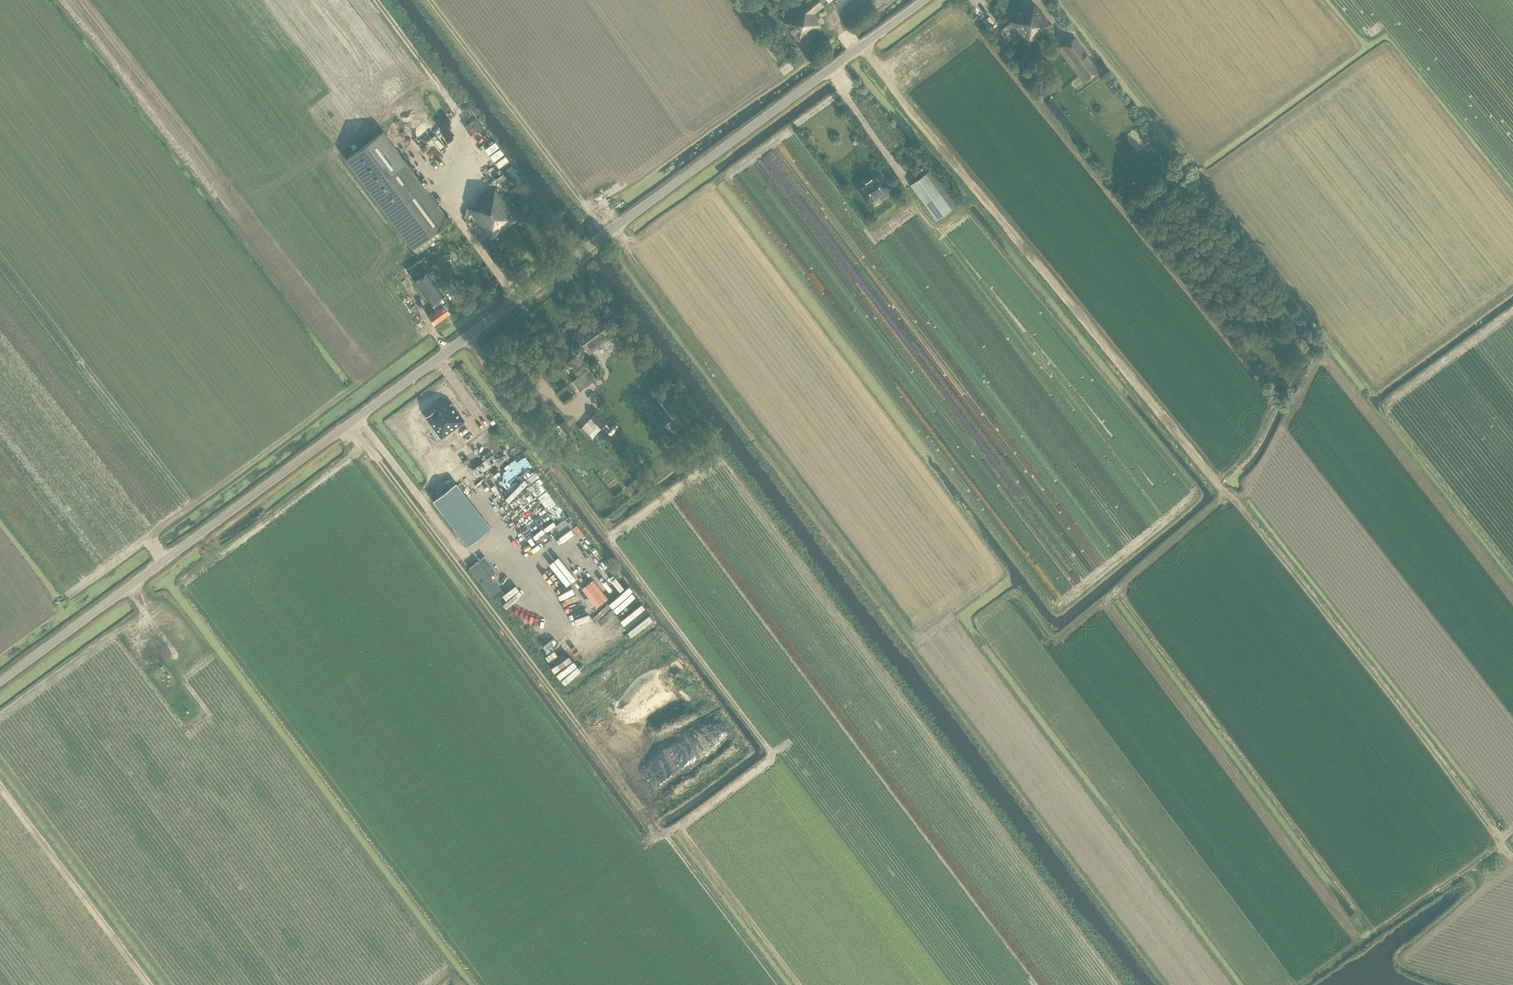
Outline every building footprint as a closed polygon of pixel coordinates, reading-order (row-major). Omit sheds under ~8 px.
[(815,13),(824,6),(822,3),(820,0),(806,0),(790,13),(785,9),(781,12),(784,17),(781,20),(799,42),(821,26),(817,21),(819,19),(815,13)] [(1044,32),(1043,31),(1049,25),(1034,4),(1012,21),(1028,43),(1044,32)] [(1099,69),(1075,37),(1063,46),(1059,49),(1083,81),(1099,69)] [(1151,127),(1147,130),(1154,139),(1158,137),(1151,127)] [(347,160),(379,202),(413,248),(450,220),(384,132),(347,160)] [(425,150),(422,154),(429,158),(431,153),(425,150)] [(959,204),(934,168),(927,173),(911,184),(936,220),(952,209),(959,204)] [(508,169),(499,176),(503,181),(512,174),(508,169)] [(858,189),(868,204),(879,196),(881,199),(892,192),(890,189),(891,188),(881,173),(872,179),(872,178),(871,178),(872,180),(868,183),(867,181),(866,182),(867,183),(858,189)] [(1150,186),(1143,192),(1155,206),(1162,200),(1150,186)] [(488,193),(469,209),(490,239),(519,219),(496,187),(488,193)] [(480,198),(484,194),(480,189),(475,193),(480,198)] [(451,254),(439,255),(440,264),(452,263),(451,254)] [(455,283),(449,288),(461,304),(467,300),(455,283)] [(436,310),(429,315),(434,324),(450,313),(445,306),(444,306),(441,303),(434,307),(436,310)] [(585,326),(576,333),(591,354),(601,346),(605,351),(617,343),(613,337),(603,322),(599,316),(585,326)] [(579,392),(597,378),(579,353),(567,362),(578,377),(571,382),(579,392)] [(437,408),(426,416),(442,436),(465,419),(452,401),(445,406),(444,405),(438,410),(437,408)] [(598,410),(591,417),(602,428),(603,427),(605,429),(612,422),(610,420),(609,421),(598,410)] [(614,421),(606,429),(611,434),(619,426),(614,421)] [(454,464),(474,490),(522,453),(502,428),(454,464)] [(514,484),(525,473),(517,465),(506,475),(514,484)] [(508,494),(515,490),(508,479),(502,483),(508,494)] [(469,545),(492,527),(457,482),(434,501),(469,545)] [(558,536),(553,539),(557,546),(562,543),(558,536)] [(541,561),(552,559),(550,548),(540,550),(541,561)] [(479,560),(469,568),(495,601),(504,594),(479,560)] [(551,580),(562,570),(552,560),(542,570),(551,580)] [(605,578),(610,574),(606,569),(601,573),(605,578)] [(523,570),(513,578),(516,582),(526,574),(523,570)] [(578,598),(572,592),(574,590),(567,583),(561,588),(564,591),(561,595),(572,605),(578,598)] [(549,597),(554,594),(549,588),(545,591),(549,597)] [(601,608),(611,598),(603,590),(593,599),(601,608)] [(505,599),(507,603),(517,599),(515,594),(505,599)] [(556,610),(544,617),(548,624),(560,616),(556,610)] [(571,620),(568,625),(576,629),(579,624),(571,620)] [(651,810),(661,808),(659,799),(649,801),(651,810)]
